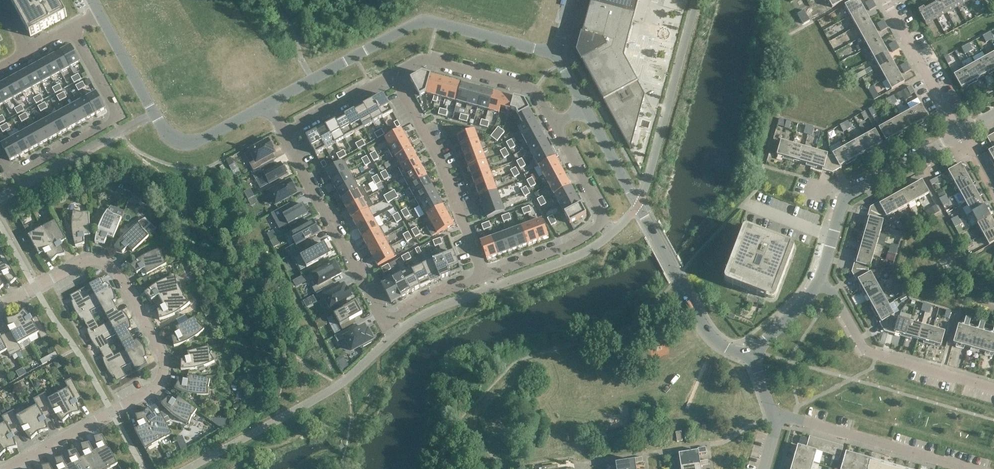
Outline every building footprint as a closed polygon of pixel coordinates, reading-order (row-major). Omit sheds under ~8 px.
[(30,37),(63,19),(59,13),(63,11),(59,2),(54,5),(51,1),(54,0),(10,0),(30,37)] [(633,21),(633,19),(638,0),(591,0),(586,20),(585,19),(576,52),(581,62),(582,61),(628,145),(630,149),(631,144),(644,95),(635,78),(635,77),(634,75),(627,62),(623,56),(633,21)] [(858,0),(854,0),(845,5),(851,16),(863,9),(858,0)] [(947,12),(940,0),(937,0),(934,2),(929,5),(936,18),(947,12)] [(947,12),(957,6),(954,0),(940,0),(947,12)] [(926,24),(936,18),(929,5),(924,8),(923,7),(918,10),(926,24)] [(869,19),(863,9),(851,16),(856,27),(869,19)] [(875,30),(869,19),(856,27),(862,37),(875,30)] [(881,41),(875,30),(862,37),(865,43),(867,46),(868,48),(881,41)] [(887,51),(881,41),(868,48),(874,58),(887,51)] [(862,43),(856,47),(858,51),(867,46),(865,43),(863,44),(862,43)] [(70,68),(80,62),(71,46),(61,51),(70,68)] [(61,73),(70,68),(61,51),(51,56),(61,73)] [(893,62),(887,51),(874,58),(880,69),(893,62)] [(986,58),(993,72),(993,53),(986,58)] [(51,78),(61,73),(51,56),(42,62),(51,78)] [(993,72),(986,58),(975,63),(982,76),(988,73),(989,75),(993,72)] [(42,83),(51,78),(42,62),(32,67),(42,83)] [(898,72),(893,62),(880,69),(886,79),(898,72)] [(982,76),(975,63),(964,69),(973,84),(978,81),(977,79),(982,76)] [(32,89),(42,83),(32,67),(23,72),(32,89)] [(973,84),(964,69),(954,75),(961,88),(967,85),(968,87),(973,84)] [(864,71),(856,75),(858,79),(866,75),(864,71)] [(23,94),(32,89),(23,72),(14,77),(23,94)] [(904,83),(898,72),(886,79),(891,90),(904,83)] [(422,73),(410,79),(416,91),(420,97),(425,94),(430,75),(422,73)] [(430,75),(425,94),(434,96),(436,96),(441,78),(430,75)] [(13,99),(23,94),(14,77),(4,82),(13,99)] [(436,96),(438,97),(446,99),(451,81),(441,78),(436,96)] [(446,99),(457,102),(462,84),(451,81),(446,99)] [(13,99),(4,82),(0,84),(0,97),(4,104),(13,99)] [(457,102),(467,105),(472,86),(462,84),(457,102)] [(467,105),(477,108),(482,89),(472,86),(467,105)] [(876,87),(870,90),(873,96),(879,93),(876,87)] [(477,108),(488,110),(493,92),(482,89),(477,108)] [(907,89),(901,92),(905,101),(912,98),(907,89)] [(105,109),(96,92),(86,98),(95,114),(105,109)] [(488,110),(499,113),(500,108),(500,107),(503,95),(493,92),(488,110)] [(383,95),(373,100),(382,118),(392,112),(383,95)] [(500,107),(500,108),(515,112),(524,100),(503,95),(500,107)] [(86,98),(77,103),(86,120),(95,114),(86,98)] [(373,100),(363,105),(373,123),(382,118),(373,100)] [(523,125),(523,126),(534,119),(524,100),(515,112),(523,125)] [(77,103),(67,108),(76,125),(86,120),(77,103)] [(363,128),(364,128),(373,123),(363,105),(354,111),(363,128)] [(928,118),(921,105),(910,111),(918,125),(924,123),(922,121),(928,118)] [(67,108),(58,113),(67,130),(76,125),(67,108)] [(345,115),(344,115),(344,116),(354,133),(363,128),(354,111),(353,110),(345,115)] [(918,125),(910,111),(900,116),(907,129),(913,126),(914,128),(918,125)] [(58,113),(48,118),(58,135),(67,130),(58,113)] [(354,133),(344,116),(335,121),(345,139),(354,133)] [(907,129),(900,116),(889,122),(897,137),(902,134),(901,132),(907,129)] [(48,118),(39,124),(48,140),(58,135),(48,118)] [(523,126),(523,125),(518,128),(523,138),(540,129),(534,119),(523,126)] [(335,144),(345,139),(335,121),(325,126),(335,144)] [(897,137),(889,122),(879,128),(886,141),(892,138),(893,140),(897,137)] [(39,124),(29,129),(39,145),(48,140),(39,124)] [(325,126),(316,131),(326,149),(335,144),(325,126)] [(29,129),(20,134),(29,151),(39,145),(29,129)] [(406,139),(401,129),(384,138),(390,148),(406,139)] [(540,129),(523,138),(528,147),(545,138),(540,129)] [(478,140),(474,130),(456,136),(460,147),(478,140)] [(882,143),(875,130),(864,136),(872,151),(877,148),(876,146),(882,143)] [(316,131),(306,137),(316,154),(326,149),(316,131)] [(20,134),(11,139),(20,156),(29,151),(20,134)] [(872,151),(864,136),(854,142),(861,155),(866,152),(867,153),(872,151)] [(545,138),(528,147),(533,157),(550,148),(545,138)] [(11,139),(1,145),(10,161),(20,156),(11,139)] [(390,148),(395,158),(412,149),(406,139),(390,148)] [(482,150),(478,140),(460,147),(464,157),(482,150)] [(268,141),(250,151),(250,152),(245,155),(251,165),(256,162),(256,163),(258,162),(261,167),(272,161),(269,155),(274,153),(271,149),(272,149),(268,141)] [(782,159),(788,160),(793,144),(781,141),(777,155),(783,157),(782,159)] [(861,155),(854,142),(843,148),(851,162),(856,160),(855,158),(861,155)] [(804,147),(793,144),(788,160),(793,162),(794,160),(800,162),(804,147)] [(816,151),(804,147),(800,162),(806,163),(806,165),(811,167),(816,151)] [(550,148),(533,157),(538,166),(555,157),(550,148)] [(851,162),(843,148),(838,150),(832,154),(833,155),(830,156),(832,173),(841,168),(840,166),(845,163),(847,165),(851,162)] [(395,158),(400,167),(417,158),(412,149),(395,158)] [(486,160),(482,150),(464,157),(468,167),(486,160)] [(828,154),(816,151),(811,167),(816,168),(817,167),(823,168),(822,171),(831,174),(832,173),(830,156),(827,155),(828,154)] [(555,157),(538,166),(543,176),(560,167),(555,157)] [(400,167),(405,177),(422,167),(417,158),(400,167)] [(489,171),(486,160),(468,167),(472,177),(489,171)] [(285,172),(287,171),(283,164),(282,165),(280,163),(275,166),(272,161),(261,167),(251,172),(255,179),(264,174),(269,184),(287,174),(285,172)] [(347,171),(342,161),(325,171),(331,180),(347,171)] [(967,175),(961,164),(948,171),(954,182),(967,175)] [(405,177),(411,186),(427,177),(422,167),(405,177)] [(560,167),(543,176),(549,185),(565,176),(560,167)] [(331,180),(336,190),(352,181),(347,171),(331,180)] [(493,181),(489,171),(472,177),(475,187),(493,181)] [(972,185),(967,175),(954,182),(960,193),(972,185)] [(565,176),(549,185),(554,195),(570,186),(565,176)] [(411,186),(416,196),(432,186),(427,177),(411,186)] [(275,205),(296,193),(293,189),(294,189),(290,181),(286,184),(284,180),(275,185),(277,189),(269,193),(275,205)] [(336,190),(341,199),(358,190),(352,181),(336,190)] [(497,191),(493,181),(475,187),(479,197),(497,191)] [(929,193),(922,181),(911,187),(918,199),(929,193)] [(128,182),(125,190),(130,192),(133,185),(128,182)] [(978,196),(972,185),(960,193),(966,203),(978,196)] [(416,196),(421,205),(438,196),(432,186),(416,196)] [(570,186),(554,195),(559,204),(576,195),(570,186)] [(136,187),(132,197),(138,200),(142,190),(136,187)] [(918,199),(911,187),(901,192),(908,205),(918,199)] [(249,188),(244,191),(248,198),(253,195),(249,188)] [(942,189),(936,193),(939,199),(946,195),(942,189)] [(341,199),(346,209),(363,200),(358,190),(341,199)] [(483,208),(501,201),(497,191),(479,197),(483,208)] [(908,205),(901,192),(890,198),(897,211),(908,205)] [(576,195),(559,204),(564,214),(581,205),(576,195)] [(421,205),(426,214),(443,205),(438,196),(421,205)] [(984,206),(978,196),(966,203),(971,213),(984,206)] [(897,211),(890,198),(880,204),(879,202),(870,207),(883,218),(886,216),(886,217),(897,211)] [(346,209),(351,218),(368,209),(363,200),(346,209)] [(501,201),(483,208),(487,218),(504,212),(501,201)] [(295,221),(308,214),(303,204),(292,210),(289,204),(271,214),(279,230),(288,225),(290,228),(297,224),(295,221)] [(426,214),(431,224),(448,215),(443,205),(426,214)] [(581,205),(564,214),(569,224),(586,215),(581,205)] [(990,217),(984,206),(971,213),(977,224),(990,217)] [(883,218),(870,207),(867,217),(869,218),(867,223),(865,223),(864,228),(880,233),(883,221),(882,220),(883,218)] [(351,218),(357,228),(373,219),(368,209),(351,218)] [(113,239),(121,218),(114,216),(108,211),(105,215),(103,218),(102,220),(101,222),(99,226),(98,228),(98,230),(96,235),(95,239),(95,243),(104,244),(107,237),(113,239)] [(90,236),(89,213),(81,214),(73,212),(73,214),(72,219),(72,221),(72,223),(72,227),(72,231),(72,235),(73,239),(74,243),(75,245),(75,247),(84,244),(84,236),(90,236)] [(431,224),(437,234),(453,225),(448,215),(431,224)] [(990,217),(977,224),(973,227),(979,237),(983,235),(993,228),(993,224),(990,217)] [(357,228),(362,237),(378,228),(373,219),(357,228)] [(531,223),(537,241),(548,237),(541,219),(531,223)] [(55,221),(42,228),(57,257),(65,255),(64,252),(63,249),(62,245),(61,243),(66,241),(55,221)] [(290,234),(299,251),(311,244),(309,239),(319,233),(312,222),(290,234)] [(537,241),(531,223),(521,227),(527,244),(537,241)] [(133,252),(149,237),(143,231),(139,224),(136,226),(132,229),(130,230),(128,232),(125,234),(122,237),(119,241),(118,243),(117,244),(114,248),(122,253),(128,248),(133,252)] [(27,226),(24,227),(39,255),(44,252),(46,255),(49,259),(52,262),(57,257),(42,228),(31,234),(27,226)] [(511,230),(517,248),(527,244),(521,227),(511,230)] [(362,237),(367,247),(384,238),(378,228),(362,237)] [(880,233),(864,228),(862,233),(864,234),(862,240),(877,244),(880,233)] [(983,235),(989,245),(993,242),(993,228),(983,235)] [(747,229),(746,230),(728,278),(728,279),(728,280),(729,280),(771,296),(772,296),(772,295),(791,247),(791,246),(790,245),(748,229),(747,229)] [(890,229),(888,235),(900,238),(902,233),(890,229)] [(500,234),(507,252),(517,248),(511,230),(500,234)] [(500,234),(490,238),(497,256),(507,252),(500,234)] [(367,247),(372,256),(389,247),(384,238),(367,247)] [(480,242),(486,260),(497,256),(490,238),(480,242)] [(877,244),(862,240),(861,246),(859,246),(857,251),(873,256),(877,244)] [(303,262),(307,268),(331,255),(324,244),(314,249),(311,244),(299,251),(290,256),(296,266),(303,262)] [(372,256),(378,266),(394,257),(389,247),(372,256)] [(1,250),(0,251),(0,277),(4,275),(4,276),(6,279),(8,282),(11,285),(17,279),(1,250)] [(147,276),(166,265),(162,258),(160,250),(156,251),(154,252),(152,253),(148,254),(144,256),(140,259),(137,261),(133,264),(130,267),(137,274),(144,270),(147,276)] [(873,256),(857,251),(855,257),(858,257),(856,263),(854,262),(851,272),(868,270),(869,268),(870,268),(873,256)] [(443,256),(450,275),(461,271),(453,252),(443,256)] [(432,260),(440,279),(450,275),(443,256),(432,260)] [(440,279),(432,260),(422,265),(430,283),(440,279)] [(334,262),(312,275),(317,286),(313,288),(316,294),(334,284),(332,281),(342,275),(338,269),(335,263),(334,262)] [(411,269),(420,288),(430,283),(422,265),(411,269)] [(411,269),(401,274),(410,292),(420,288),(411,269)] [(869,273),(868,270),(851,272),(856,281),(858,280),(861,286),(859,287),(862,291),(876,283),(871,272),(869,273)] [(401,274),(391,280),(401,297),(410,292),(401,274)] [(158,296),(161,302),(181,291),(177,285),(175,277),(171,278),(169,279),(167,279),(163,281),(159,283),(155,285),(151,288),(148,291),(145,293),(151,300),(158,296)] [(104,285),(100,279),(89,285),(94,293),(84,299),(79,291),(70,296),(72,301),(71,301),(72,302),(72,305),(73,307),(74,309),(75,312),(113,291),(112,289),(111,288),(109,286),(107,285),(107,284),(106,284),(104,285)] [(401,297),(391,280),(381,285),(391,303),(401,297)] [(882,294),(876,283),(862,291),(865,296),(866,295),(870,301),(882,294)] [(337,284),(322,292),(324,296),(324,297),(330,308),(337,304),(338,306),(346,301),(345,300),(351,297),(347,289),(346,290),(344,286),(339,288),(337,284)] [(114,293),(113,291),(75,312),(77,314),(78,317),(80,319),(81,320),(82,321),(83,320),(86,325),(95,320),(90,312),(101,306),(105,314),(116,308),(113,303),(115,301),(115,300),(115,299),(115,297),(115,295),(114,293)] [(184,298),(181,291),(161,302),(164,307),(157,311),(159,320),(163,319),(166,318),(168,318),(171,316),(176,314),(179,312),(183,309),(187,306),(190,304),(184,298)] [(888,304),(882,294),(870,301),(873,307),(871,308),(874,312),(888,304)] [(355,303),(334,315),(342,330),(353,324),(351,320),(361,315),(355,303)] [(894,315),(888,304),(874,312),(876,317),(878,316),(881,321),(879,322),(884,331),(895,319),(893,316),(894,315)] [(119,313),(116,308),(105,314),(109,322),(99,327),(95,320),(86,325),(88,329),(87,330),(87,331),(88,334),(88,335),(90,338),(91,340),(128,320),(127,318),(126,316),(125,315),(123,313),(121,312),(119,313)] [(18,316),(16,317),(28,339),(38,333),(42,340),(48,336),(37,317),(31,320),(30,318),(27,314),(26,313),(24,310),(18,316)] [(28,339),(16,317),(14,318),(7,320),(8,324),(10,329),(11,331),(5,334),(16,354),(22,350),(18,344),(28,339)] [(195,317),(175,328),(179,334),(172,338),(174,347),(178,346),(180,345),(183,344),(185,343),(187,342),(190,341),(194,338),(198,336),(201,333),(204,330),(199,324),(195,317)] [(323,317),(315,321),(319,328),(327,324),(323,317)] [(898,319),(895,319),(884,331),(894,334),(895,333),(900,334),(900,336),(905,338),(910,322),(898,318),(898,319)] [(964,324),(959,322),(953,343),(993,355),(993,328),(993,332),(983,329),(985,323),(980,322),(978,328),(969,325),(971,319),(966,318),(964,324)] [(129,322),(128,320),(91,340),(92,343),(94,345),(96,347),(97,348),(97,349),(99,349),(101,353),(110,348),(106,340),(116,335),(120,343),(132,336),(129,331),(131,330),(131,329),(131,328),(131,326),(130,324),(129,322)] [(921,325),(910,322),(905,338),(911,339),(911,337),(917,339),(921,325)] [(933,328),(921,325),(917,339),(923,341),(923,343),(928,344),(933,328)] [(353,326),(341,332),(352,351),(362,345),(363,347),(371,343),(370,341),(373,339),(368,331),(367,331),(364,327),(356,332),(353,326)] [(945,332),(933,328),(928,344),(934,346),(934,344),(941,346),(945,332)] [(6,351),(10,357),(16,354),(5,334),(0,337),(0,354),(6,351)] [(135,342),(132,336),(120,343),(125,350),(115,356),(110,348),(101,353),(104,358),(102,358),(103,359),(104,362),(104,363),(105,366),(106,369),(144,348),(143,346),(142,345),(140,343),(139,342),(138,341),(137,341),(135,342)] [(211,355),(209,347),(187,353),(189,359),(181,361),(181,370),(183,370),(185,370),(189,370),(194,369),(198,368),(201,368),(203,367),(207,366),(211,364),(215,362),(211,355)] [(145,350),(144,348),(106,369),(108,371),(109,374),(110,375),(112,377),(113,378),(114,377),(117,382),(126,377),(122,369),(132,363),(136,371),(147,365),(144,359),(146,358),(146,357),(146,356),(146,354),(146,352),(145,350)] [(343,356),(336,360),(342,370),(349,366),(343,356)] [(60,360),(54,363),(57,369),(63,366),(60,360)] [(208,388),(210,380),(188,376),(187,382),(179,381),(175,389),(179,391),(183,393),(187,394),(191,395),(195,396),(200,396),(204,396),(209,396),(208,388)] [(82,398),(71,378),(65,382),(68,388),(58,394),(70,416),(72,415),(80,413),(79,409),(77,403),(76,401),(82,398)] [(241,386),(240,392),(246,394),(248,387),(241,386)] [(45,393),(39,396),(50,416),(55,413),(56,415),(60,419),(61,420),(63,422),(69,417),(70,416),(58,394),(49,399),(45,393)] [(50,416),(39,396),(33,399),(37,406),(27,411),(39,433),(40,432),(48,430),(47,427),(46,423),(45,421),(44,419),(50,416)] [(192,417),(197,410),(179,397),(175,402),(168,398),(161,404),(162,405),(164,407),(167,410),(170,413),(174,416),(177,418),(179,419),(181,421),(185,423),(189,424),(192,417)] [(149,408),(143,414),(159,442),(172,435),(166,423),(161,415),(156,418),(155,416),(153,414),(152,411),(149,408)] [(13,410),(7,413),(18,433),(24,430),(25,432),(27,435),(29,437),(31,439),(37,434),(39,433),(27,411),(17,416),(13,410)] [(164,411),(160,413),(161,415),(166,423),(170,421),(164,411)] [(7,413),(7,414),(3,416),(1,417),(5,423),(0,426),(0,437),(7,450),(9,449),(16,447),(15,443),(14,439),(14,438),(13,436),(18,433),(7,413)] [(159,442),(143,414),(135,415),(136,418),(137,421),(139,425),(140,427),(134,430),(145,450),(159,442)] [(213,419),(213,422),(222,429),(232,422),(227,419),(213,419)] [(102,436),(94,438),(96,442),(97,444),(98,447),(99,449),(94,452),(89,443),(103,468),(109,468),(118,464),(102,436)] [(800,436),(798,444),(805,446),(808,438),(800,436)] [(815,438),(809,436),(806,448),(812,449),(815,438)] [(182,437),(177,439),(181,450),(187,447),(182,437)] [(821,440),(815,438),(812,449),(817,451),(821,440)] [(826,441),(821,440),(817,451),(823,453),(826,441)] [(832,443),(826,441),(823,453),(829,454),(832,443)] [(89,443),(81,445),(82,449),(83,451),(85,455),(86,456),(81,459),(76,450),(86,468),(103,468),(89,443)] [(837,445),(832,443),(829,454),(833,456),(834,456),(837,445)] [(817,451),(812,449),(806,448),(798,445),(794,458),(813,463),(817,451)] [(843,446),(837,445),(834,456),(840,458),(843,446)] [(698,451),(678,454),(680,467),(700,464),(700,462),(699,454),(706,452),(705,447),(698,448),(698,451)] [(76,450),(68,452),(69,456),(70,458),(72,462),(73,464),(68,466),(63,457),(62,458),(69,468),(86,468),(76,450)] [(846,452),(841,468),(854,468),(858,456),(846,452)] [(858,456),(854,468),(867,468),(870,459),(858,456)] [(634,458),(635,461),(615,464),(616,468),(636,468),(635,464),(643,462),(642,457),(634,458)] [(62,458),(55,459),(56,463),(57,466),(58,468),(69,468),(62,458)] [(794,458),(791,468),(811,468),(813,463),(794,458)] [(870,459),(867,468),(880,468),(882,463),(870,459)] [(707,460),(700,462),(700,464),(680,467),(681,468),(701,468),(701,467),(708,465),(707,460)] [(831,460),(829,466),(836,468),(838,462),(831,460)]
